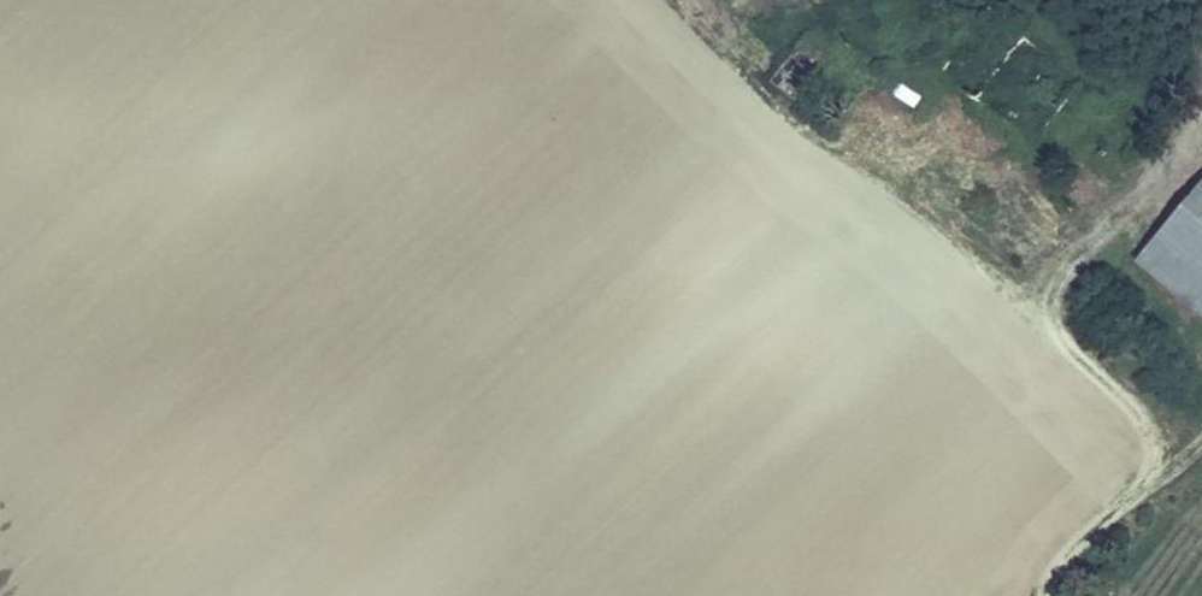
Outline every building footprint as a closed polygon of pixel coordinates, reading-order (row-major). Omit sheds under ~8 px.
[(1133,263),(1201,320),(1201,184),(1133,263)]
